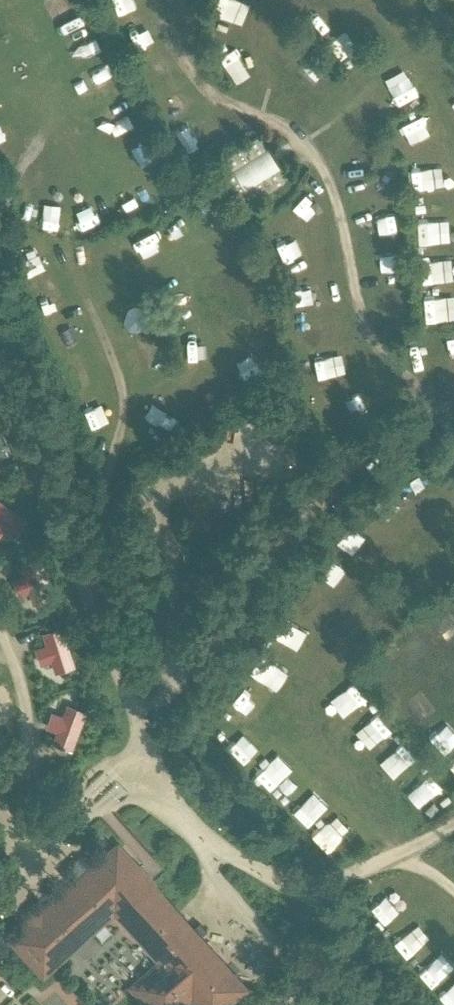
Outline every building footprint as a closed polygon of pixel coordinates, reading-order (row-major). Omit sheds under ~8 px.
[(239,193),(247,206),(287,182),(279,169),(282,167),(269,148),(267,149),(260,136),(219,161),(228,174),(224,176),(236,195),(239,193)] [(66,951),(132,891),(125,884),(140,871),(118,848),(45,914),(61,932),(54,939),(66,951)] [(243,985),(151,884),(135,898),(141,906),(127,918),(165,961),(137,987),(143,994),(153,1004),(178,1004),(193,992),(205,1004),(221,1004),(243,985)] [(44,971),(54,962),(61,956),(33,926),(17,940),(44,971)]
